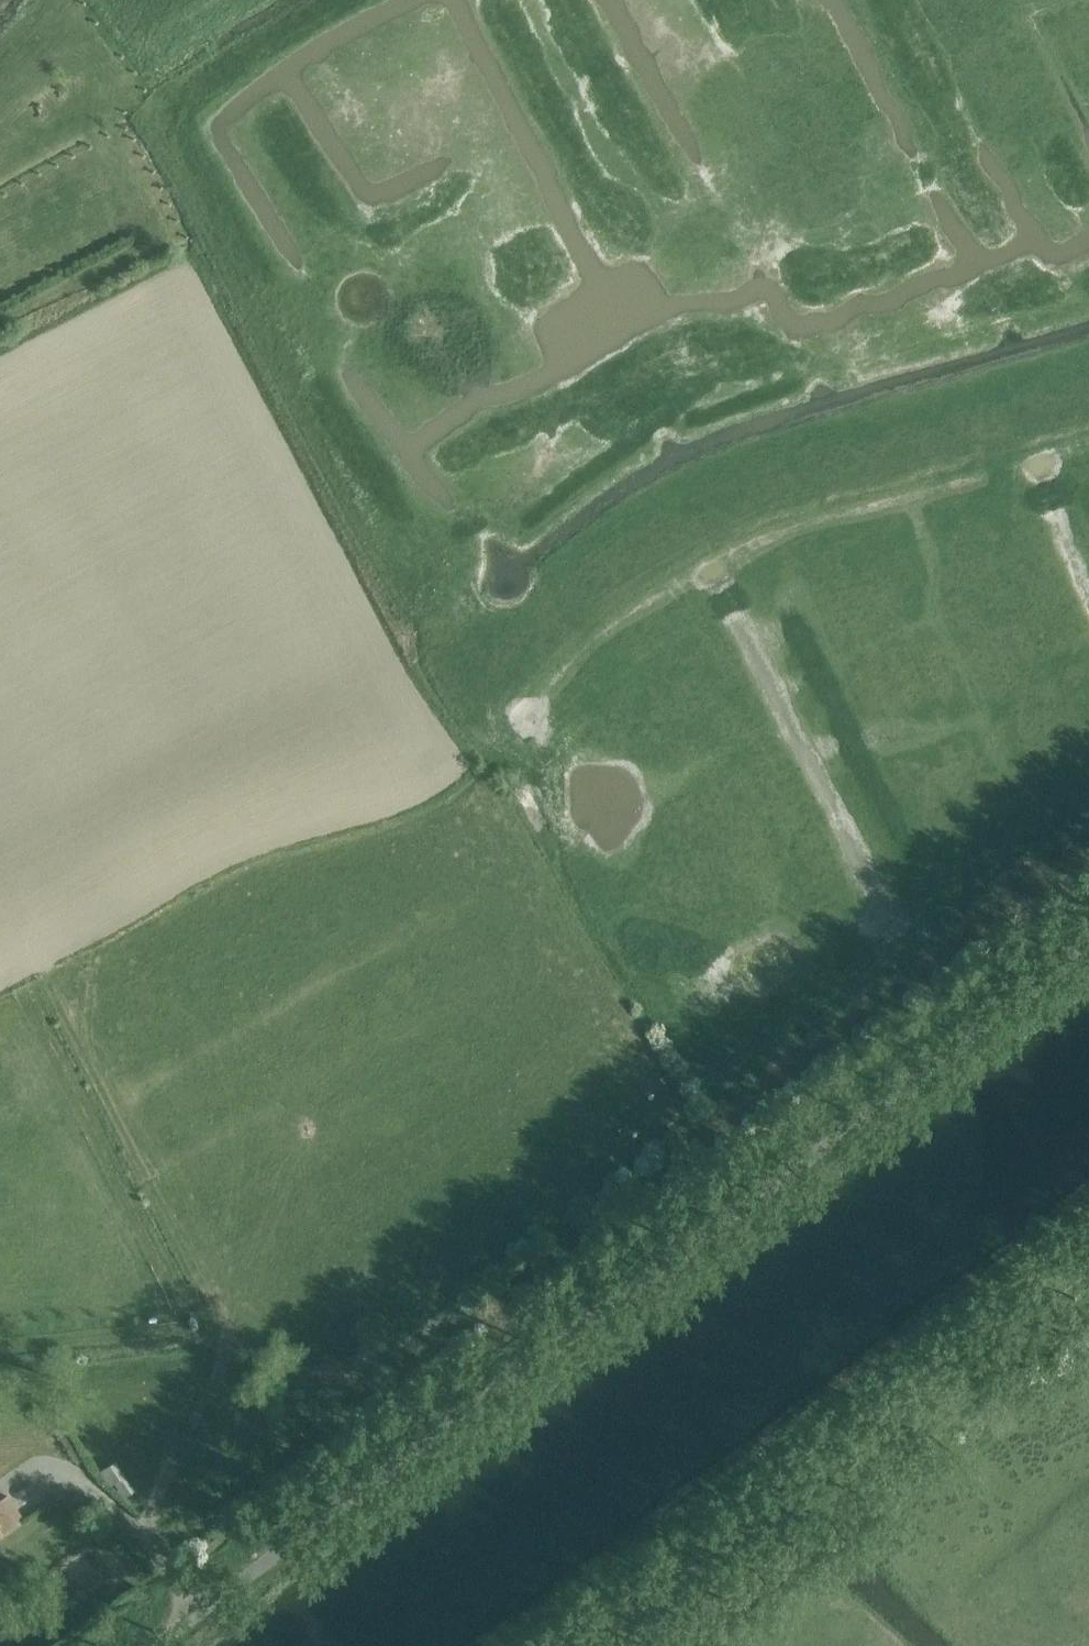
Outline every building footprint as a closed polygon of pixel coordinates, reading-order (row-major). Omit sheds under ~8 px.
[(3,1535),(2,1534),(18,1523),(2,1499),(0,1501),(0,1537),(3,1535)]
